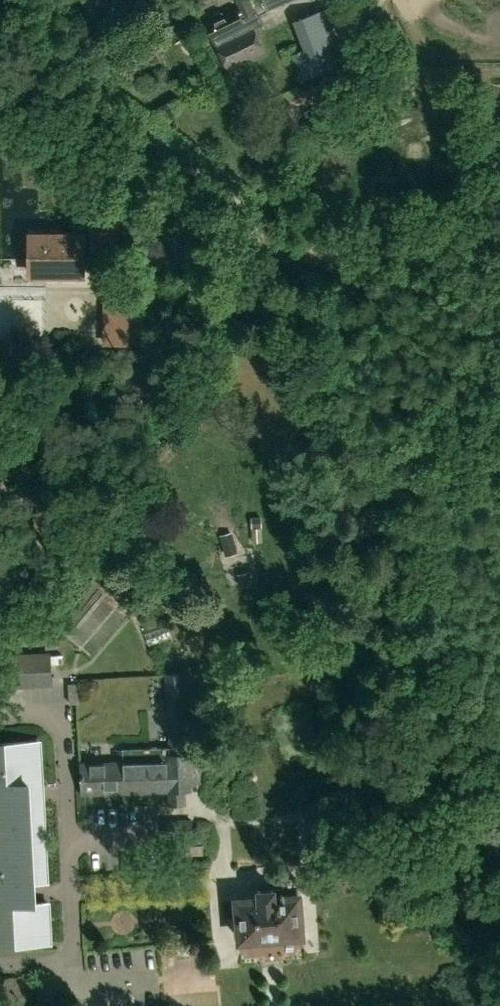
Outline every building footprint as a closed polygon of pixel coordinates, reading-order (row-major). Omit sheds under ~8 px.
[(223,13),(219,11),(214,13),(212,17),(214,20),(206,24),(227,68),(264,51),(253,28),(263,23),(256,8),(253,9),(250,0),(236,0),(240,9),(237,10),(236,9),(224,15),(223,13)] [(256,7),(259,6),(261,12),(290,0),(253,0),(256,7)] [(304,52),(291,57),(301,81),(339,66),(329,42),(337,39),(324,9),(292,21),(304,52)] [(31,274),(81,274),(81,248),(89,248),(89,250),(118,250),(118,207),(89,207),(89,219),(89,220),(74,219),(74,235),(31,235),(31,274)] [(102,296),(102,344),(129,345),(129,340),(129,318),(129,296),(102,296)] [(226,556),(237,552),(231,532),(219,536),(226,556)] [(52,685),(51,653),(0,655),(0,687),(52,685)] [(123,760),(164,759),(165,753),(190,753),(191,785),(201,783),(196,769),(196,745),(189,745),(183,672),(164,672),(168,746),(122,748),(123,760)] [(42,740),(0,742),(0,947),(53,944),(51,901),(36,901),(35,884),(49,883),(42,740)] [(102,746),(102,759),(118,760),(119,747),(102,746)] [(164,759),(123,760),(79,762),(81,794),(168,791),(168,805),(186,804),(186,791),(192,791),(191,785),(190,753),(165,753),(164,759)] [(192,818),(164,818),(164,837),(193,836),(192,818)] [(297,890),(296,878),(282,879),(282,887),(276,888),(276,889),(258,890),(258,897),(236,899),(239,941),(302,936),(299,890),(297,890)]
